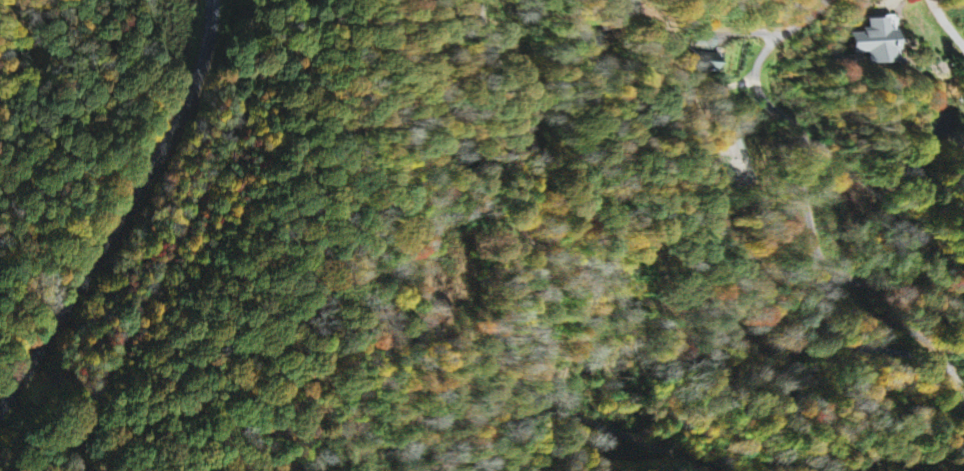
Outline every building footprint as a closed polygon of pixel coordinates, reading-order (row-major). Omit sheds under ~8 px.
[(898,63),(895,18),(870,20),(871,31),(853,33),(855,57),(869,56),(869,65),(898,63)]
